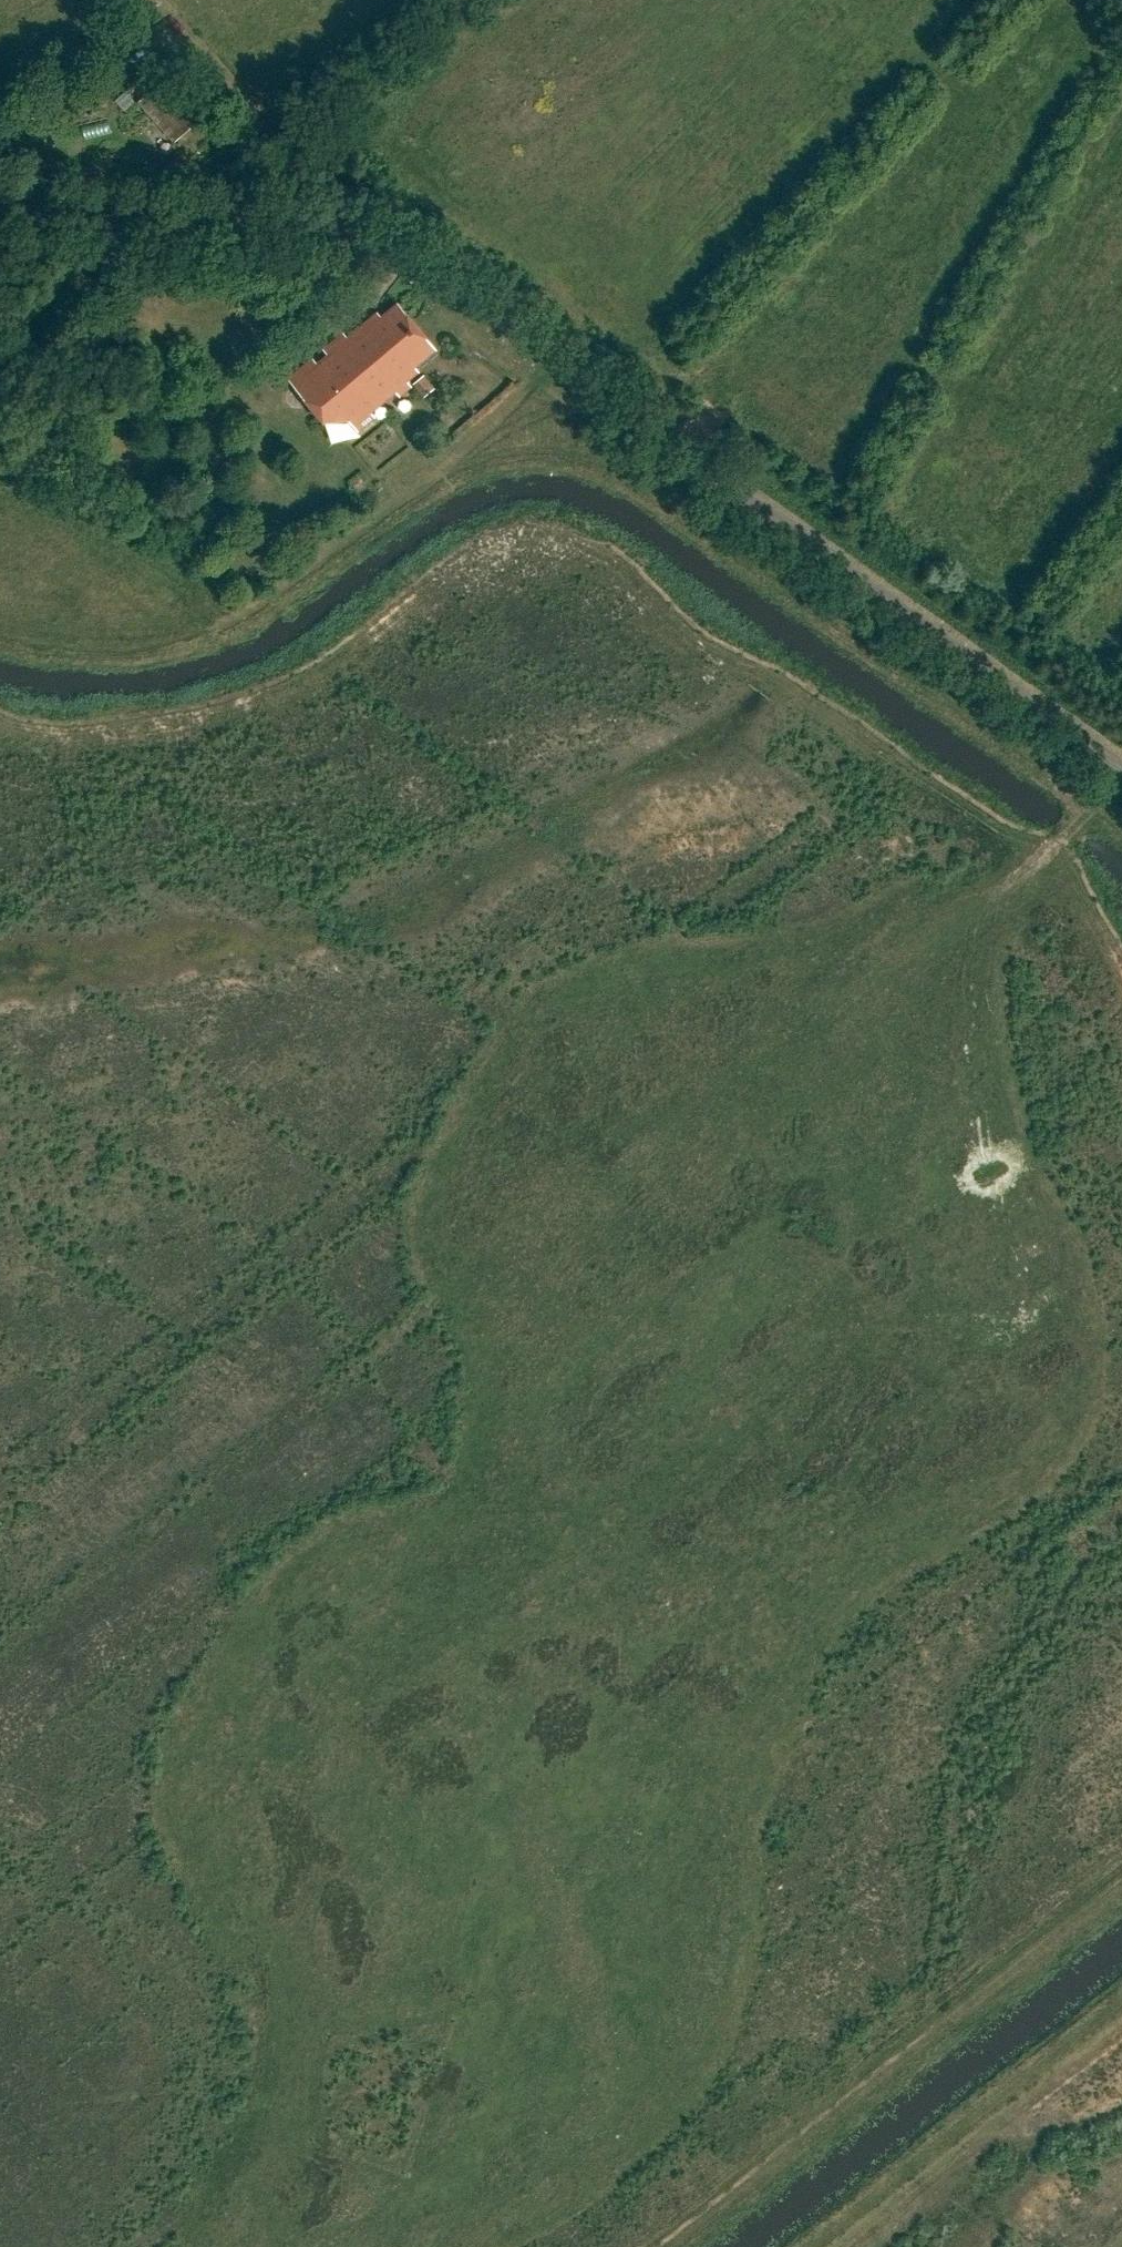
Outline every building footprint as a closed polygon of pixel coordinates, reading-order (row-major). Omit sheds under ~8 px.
[(173,72),(163,81),(140,101),(176,141),(200,119),(195,114),(204,106),(173,72)] [(200,98),(208,91),(197,79),(189,86),(200,98)] [(314,359),(290,380),(326,424),(342,411),(359,432),(376,417),(373,413),(397,393),(401,397),(413,387),(409,382),(421,372),(417,368),(438,350),(400,304),(383,317),(379,313),(349,338),(345,333),(325,350),(331,358),(320,366),(314,359)] [(425,375),(414,384),(425,397),(436,388),(425,375)]
